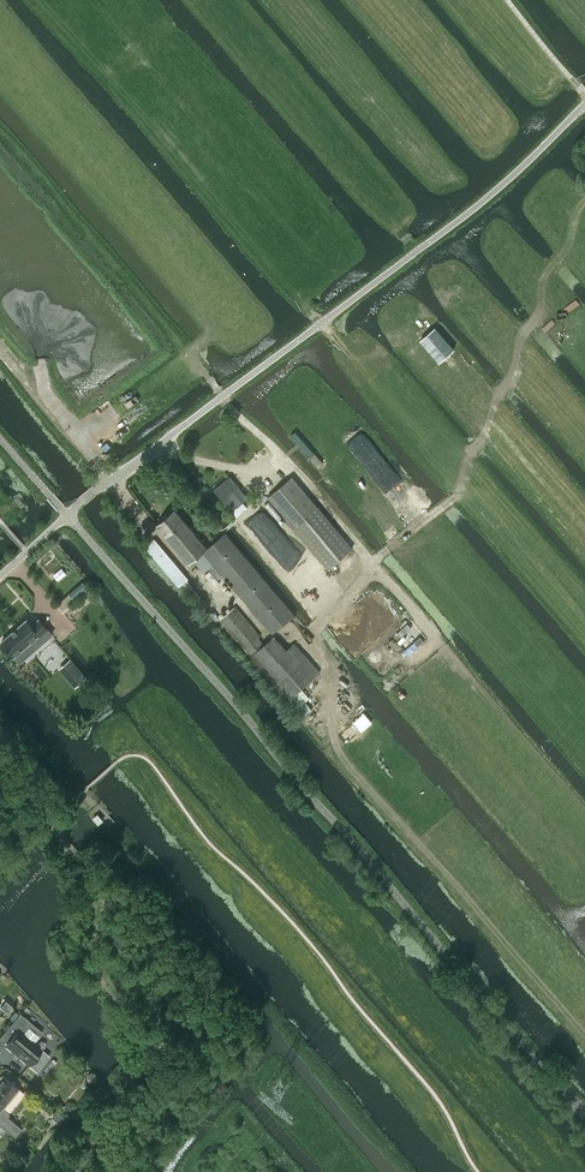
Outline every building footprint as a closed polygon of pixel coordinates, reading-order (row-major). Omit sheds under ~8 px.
[(435,328),(420,340),(439,362),(454,349),(435,328)] [(228,474),(211,488),(229,509),(246,495),(228,474)] [(329,568),(353,548),(292,476),(268,497),(329,568)] [(175,509),(157,525),(189,563),(207,547),(175,509)] [(272,632),(293,614),(225,533),(204,550),(272,632)] [(164,550),(154,559),(156,560),(169,576),(179,567),(164,550)] [(217,592),(229,582),(214,563),(202,573),(217,592)] [(83,582),(69,594),(75,600),(88,588),(83,582)] [(236,606),(221,619),(252,655),(250,656),(288,699),(303,717),(312,709),(297,691),(317,674),(320,671),(295,643),(292,645),(287,649),(275,635),(267,642),(265,644),(259,637),(261,635),(236,606)] [(33,651),(52,634),(39,619),(32,625),(27,619),(1,641),(14,656),(27,644),(33,651)] [(71,658),(60,668),(76,686),(87,676),(71,658)] [(98,823),(103,820),(98,814),(93,818),(98,823)] [(7,1012),(12,1006),(5,1000),(0,1007),(7,1012)] [(15,1011),(10,1017),(14,1020),(16,1017),(19,1014),(15,1011)] [(33,1042),(42,1031),(20,1012),(19,1014),(16,1017),(14,1020),(1,1036),(7,1041),(5,1044),(29,1064),(42,1049),(33,1042)] [(95,1072),(93,1072),(90,1072),(87,1075),(87,1080),(90,1083),(94,1083),(95,1083),(98,1080),(98,1075),(95,1072)] [(18,1087),(3,1075),(0,1079),(0,1124),(6,1130),(7,1129),(15,1136),(21,1128),(8,1116),(8,1115),(9,1114),(9,1113),(8,1112),(2,1107),(18,1087)] [(64,1117),(56,1111),(51,1116),(60,1123),(64,1117)]
